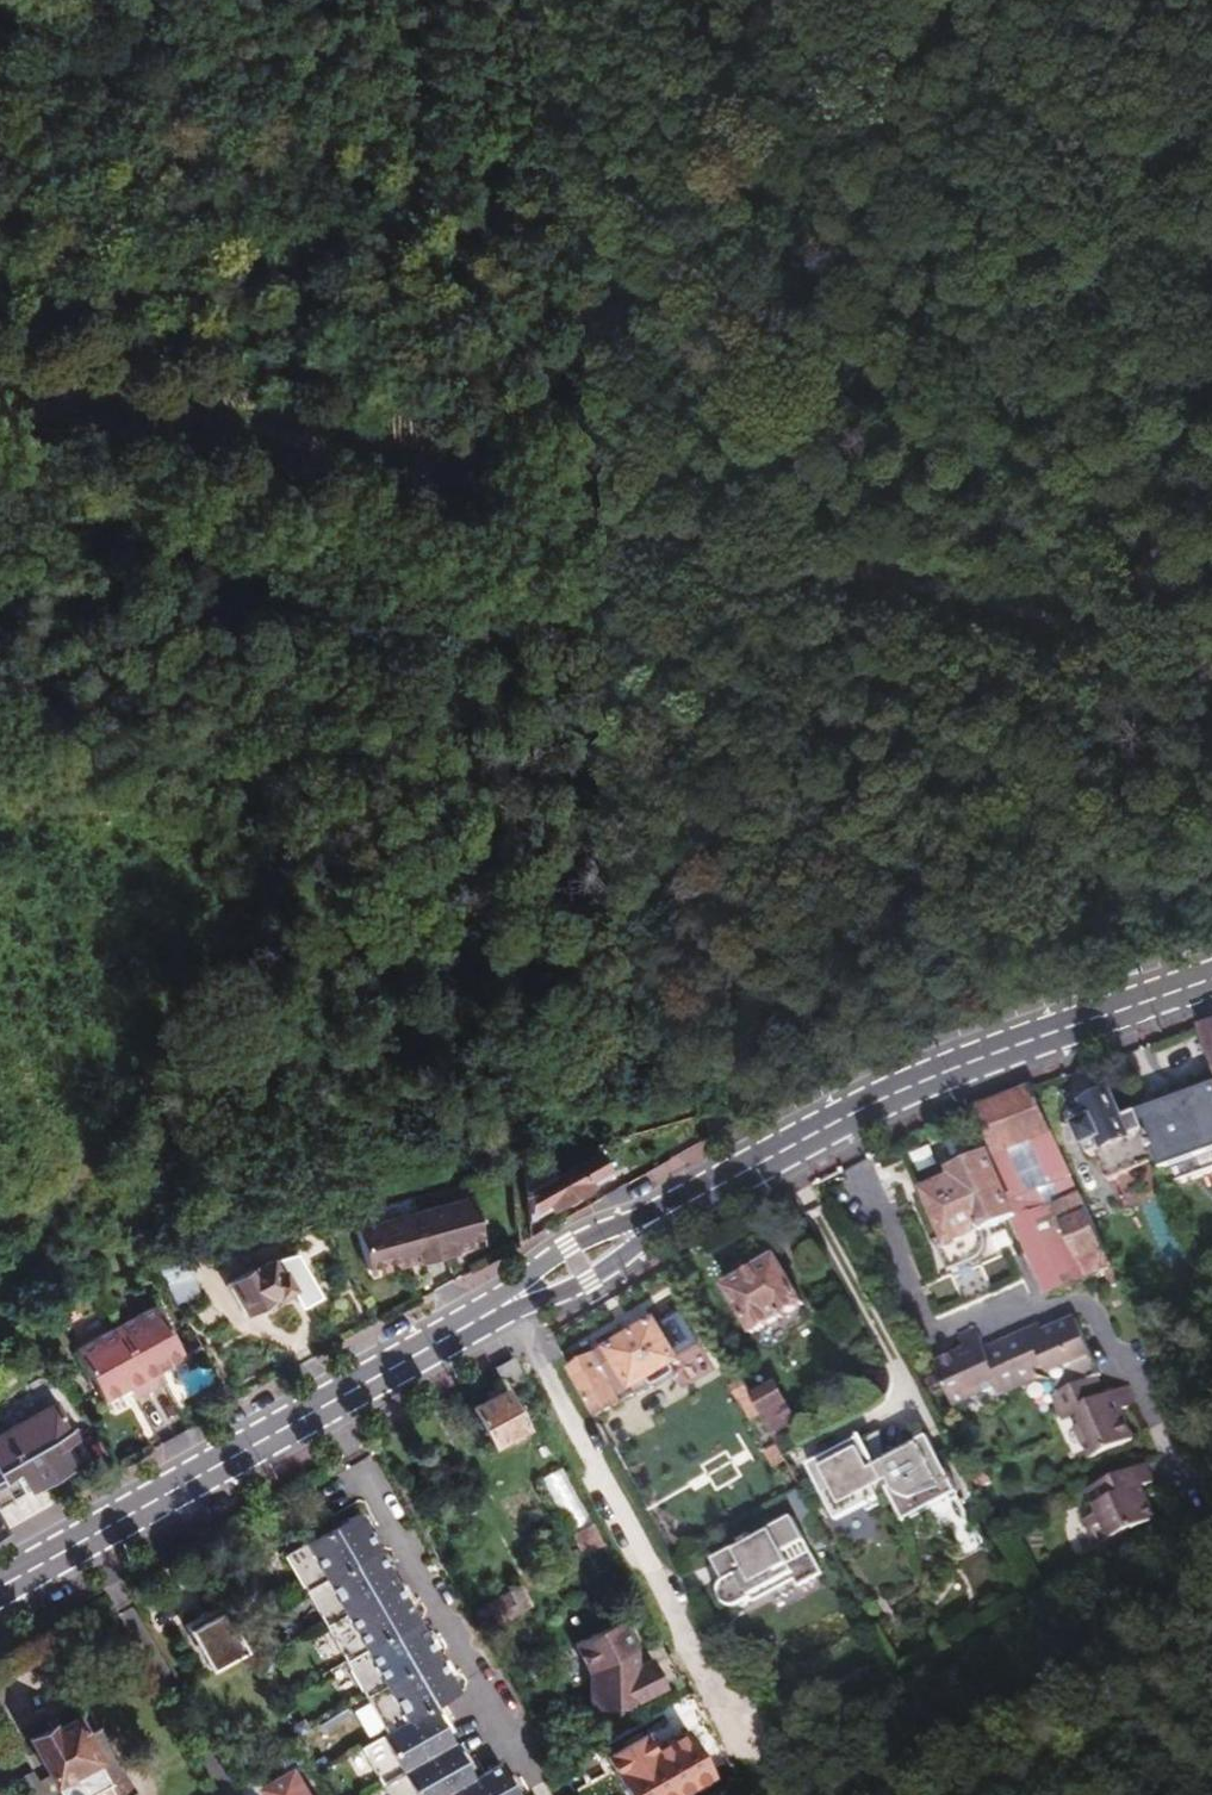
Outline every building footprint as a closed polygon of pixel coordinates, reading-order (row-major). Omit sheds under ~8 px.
[(1201,1029),(1211,1054),(1211,1025),(1201,1029)] [(1154,1150),(1169,1184),(1211,1167),(1211,1082),(1139,1113),(1154,1150)] [(1033,1087),(975,1108),(994,1154),(991,1155),(1017,1214),(1012,1216),(1047,1294),(1113,1265),(1033,1087)] [(1107,1173),(1154,1150),(1139,1113),(1136,1109),(1122,1115),(1113,1093),(1088,1104),(1091,1112),(1082,1115),(1083,1121),(1077,1124),(1087,1149),(1093,1146),(1107,1173)] [(595,1146),(525,1166),(528,1216),(584,1185),(608,1172),(596,1147),(595,1146)] [(1017,1214),(991,1155),(956,1170),(959,1177),(931,1190),(953,1242),(945,1247),(955,1270),(983,1257),(987,1254),(990,1250),(991,1245),(992,1240),(987,1227),(1012,1216),(1017,1214)] [(431,1247),(449,1243),(480,1234),(474,1216),(476,1216),(475,1211),(473,1212),(469,1195),(421,1208),(431,1247)] [(412,1252),(431,1247),(421,1208),(353,1225),(363,1265),(412,1252)] [(451,1251),(449,1243),(431,1247),(433,1256),(451,1251)] [(433,1256),(431,1247),(412,1252),(414,1261),(433,1256)] [(1012,1249),(925,1290),(939,1319),(1025,1279),(1012,1249)] [(777,1258),(727,1288),(753,1333),(803,1303),(777,1258)] [(180,1259),(154,1264),(179,1307),(201,1293),(180,1259)] [(243,1307),(266,1295),(273,1291),(274,1294),(291,1284),(282,1269),(275,1272),(272,1267),(266,1269),(264,1265),(256,1269),(254,1267),(229,1281),(243,1307)] [(268,1299),(266,1295),(243,1307),(245,1311),(268,1299)] [(151,1296),(110,1319),(146,1383),(162,1373),(156,1361),(180,1347),(151,1296)] [(1092,1455),(1135,1434),(1122,1404),(1135,1397),(1127,1381),(1106,1391),(1098,1372),(1104,1370),(1079,1313),(1078,1314),(1048,1328),(1046,1329),(1048,1333),(1037,1338),(1032,1329),(988,1348),(979,1327),(961,1335),(967,1349),(939,1362),(955,1397),(997,1377),(1002,1386),(1043,1368),(1054,1374),(1061,1389),(1057,1391),(1066,1411),(1070,1410),(1092,1455)] [(146,1383),(110,1319),(70,1342),(100,1393),(124,1379),(131,1392),(146,1383)] [(656,1322),(573,1372),(598,1417),(649,1386),(652,1391),(675,1376),(670,1366),(678,1361),(656,1322)] [(1046,1329),(1048,1328),(1045,1323),(1032,1329),(1037,1338),(1048,1333),(1046,1329)] [(513,1353),(495,1364),(512,1395),(530,1385),(513,1353)] [(738,1413),(751,1407),(746,1399),(736,1380),(725,1385),(738,1413)] [(751,1407),(765,1437),(789,1423),(769,1385),(746,1399),(751,1407)] [(503,1388),(464,1408),(483,1443),(521,1422),(503,1388)] [(24,1491),(14,1476),(22,1471),(27,1480),(52,1466),(56,1475),(83,1460),(67,1432),(75,1428),(58,1400),(0,1433),(0,1505),(24,1491)] [(861,1450),(876,1478),(882,1474),(879,1464),(873,1433),(860,1441),(863,1449),(861,1450)] [(881,1489),(876,1478),(861,1450),(855,1438),(799,1466),(825,1517),(854,1502),(856,1505),(870,1498),(868,1495),(881,1489)] [(882,1474),(876,1478),(881,1489),(899,1523),(952,1495),(924,1441),(879,1464),(882,1474)] [(541,1475),(572,1532),(592,1521),(561,1465),(541,1475)] [(1136,1465),(1097,1483),(1106,1503),(1073,1520),(1089,1552),(1149,1522),(1141,1505),(1137,1498),(1133,1490),(1145,1484),(1136,1465)] [(33,1488),(56,1475),(52,1466),(27,1480),(33,1488)] [(1149,1492),(1137,1498),(1141,1505),(1152,1499),(1149,1492)] [(516,1794),(497,1759),(471,1773),(430,1703),(456,1688),(356,1510),(282,1552),(382,1729),(355,1745),(384,1794),(513,1794),(516,1794)] [(786,1520),(710,1560),(721,1582),(720,1584),(718,1586),(718,1589),(717,1591),(717,1593),(717,1596),(718,1599),(720,1601),(722,1603),(724,1605),(726,1606),(728,1607),(731,1607),(734,1607),(736,1606),(738,1606),(747,1601),(746,1598),(789,1577),(794,1588),(816,1577),(786,1520)] [(592,1521),(572,1532),(582,1550),(603,1539),(592,1521)] [(517,1586),(477,1608),(487,1628),(527,1605),(517,1586)] [(217,1605),(181,1626),(206,1670),(242,1649),(217,1605)] [(633,1644),(618,1615),(573,1640),(595,1666),(593,1704),(621,1706),(665,1680),(649,1655),(635,1664),(633,1644)] [(614,1765),(686,1725),(684,1722),(653,1739),(646,1726),(605,1749),(614,1765)] [(48,1775),(60,1794),(136,1794),(98,1724),(85,1731),(80,1723),(59,1736),(56,1730),(31,1744),(48,1775)] [(686,1725),(614,1765),(631,1794),(660,1794),(708,1767),(686,1725)] [(296,1773),(264,1791),(267,1794),(309,1794),(296,1773)] [(48,1775),(25,1788),(29,1794),(60,1794),(48,1775)]
